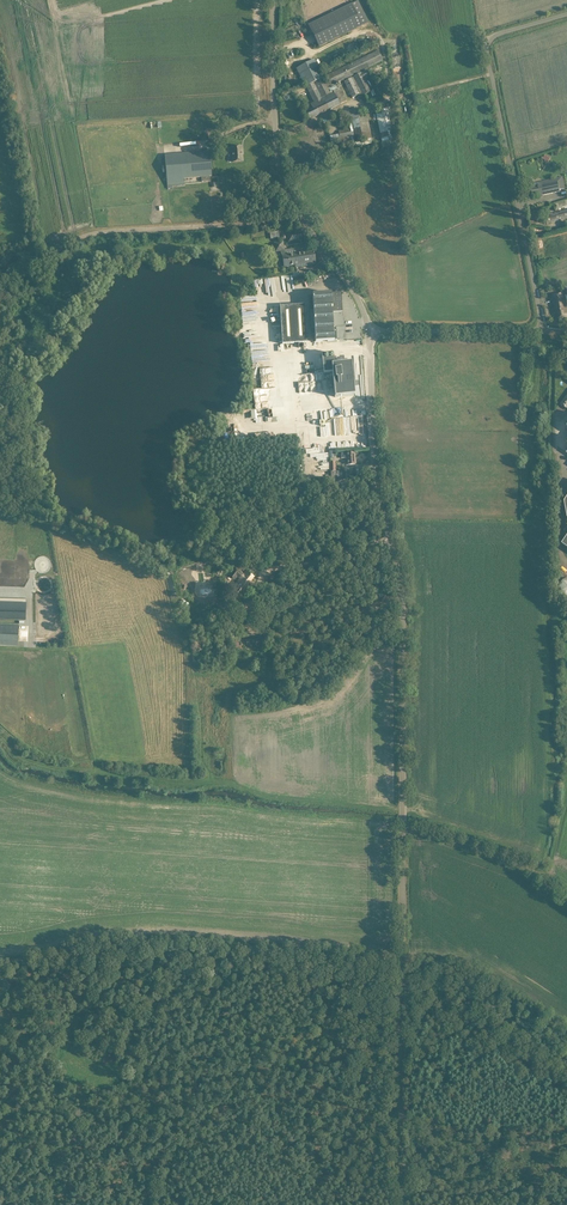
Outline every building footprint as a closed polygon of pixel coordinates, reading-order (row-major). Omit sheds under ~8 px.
[(358,1),(308,25),(319,47),(368,23),(358,1)] [(305,111),(310,120),(347,101),(344,96),(340,86),(336,88),(335,84),(352,76),(383,61),(378,51),(347,65),(325,76),(322,78),(313,60),(297,68),(305,86),(314,102),(310,104),(312,108),(305,111)] [(372,75),(385,70),(383,64),(370,70),(372,75)] [(344,82),(349,93),(352,98),(358,95),(359,98),(363,96),(370,92),(364,80),(370,77),(367,70),(344,82)] [(394,133),(391,109),(375,110),(375,114),(377,113),(378,124),(384,123),(385,134),(394,133)] [(372,139),(366,113),(355,115),(354,110),(340,112),(341,118),(342,125),(337,126),(339,135),(329,136),(331,143),(340,141),(342,149),(356,146),(356,147),(372,142),(371,139),(372,139)] [(381,137),(382,144),(393,141),(391,135),(381,137)] [(231,147),(232,162),(243,161),(241,146),(231,147)] [(209,151),(203,152),(164,155),(167,185),(184,184),(183,179),(211,177),(209,151)] [(532,186),(531,186),(528,187),(530,197),(539,195),(540,196),(560,191),(559,190),(564,188),(562,177),(537,183),(531,184),(532,186)] [(566,207),(566,201),(556,204),(557,209),(566,207)] [(544,216),(547,224),(566,218),(566,210),(544,216)] [(288,233),(290,242),(302,240),(301,231),(288,233)] [(313,251),(307,252),(287,255),(284,250),(283,242),(275,243),(276,251),(280,251),(283,256),(285,267),(296,265),(296,267),(315,264),(313,251)] [(557,318),(566,316),(566,305),(565,296),(563,296),(562,292),(552,294),(557,318)] [(314,329),(311,329),(312,340),(315,339),(315,342),(328,342),(334,341),(334,340),(337,340),(337,338),(339,338),(339,340),(345,339),(345,330),(344,330),(343,328),(344,328),(344,316),(342,316),(341,293),(312,294),(314,329)] [(304,305),(280,306),(282,344),(307,343),(304,305)] [(332,373),(334,398),(354,396),(350,363),(333,364),(332,354),(321,355),(323,374),(332,373)] [(261,410),(250,411),(251,419),(262,418),(261,414),(262,414),(261,410)] [(314,448),(305,450),(306,457),(311,456),(311,453),(314,452),(314,448)] [(356,461),(355,460),(354,452),(341,453),(341,458),(347,458),(347,465),(355,464),(356,464),(356,461)] [(345,471),(330,472),(331,479),(343,479),(343,480),(345,480),(345,471)] [(229,593),(231,595),(236,599),(253,577),(246,571),(244,573),(235,567),(230,574),(238,580),(229,593)] [(25,620),(26,603),(0,602),(0,619),(25,620)] [(18,643),(19,626),(0,625),(0,641),(18,643)] [(258,636),(246,639),(247,645),(259,643),(258,636)] [(32,1035),(31,1026),(21,1027),(22,1036),(32,1035)]
